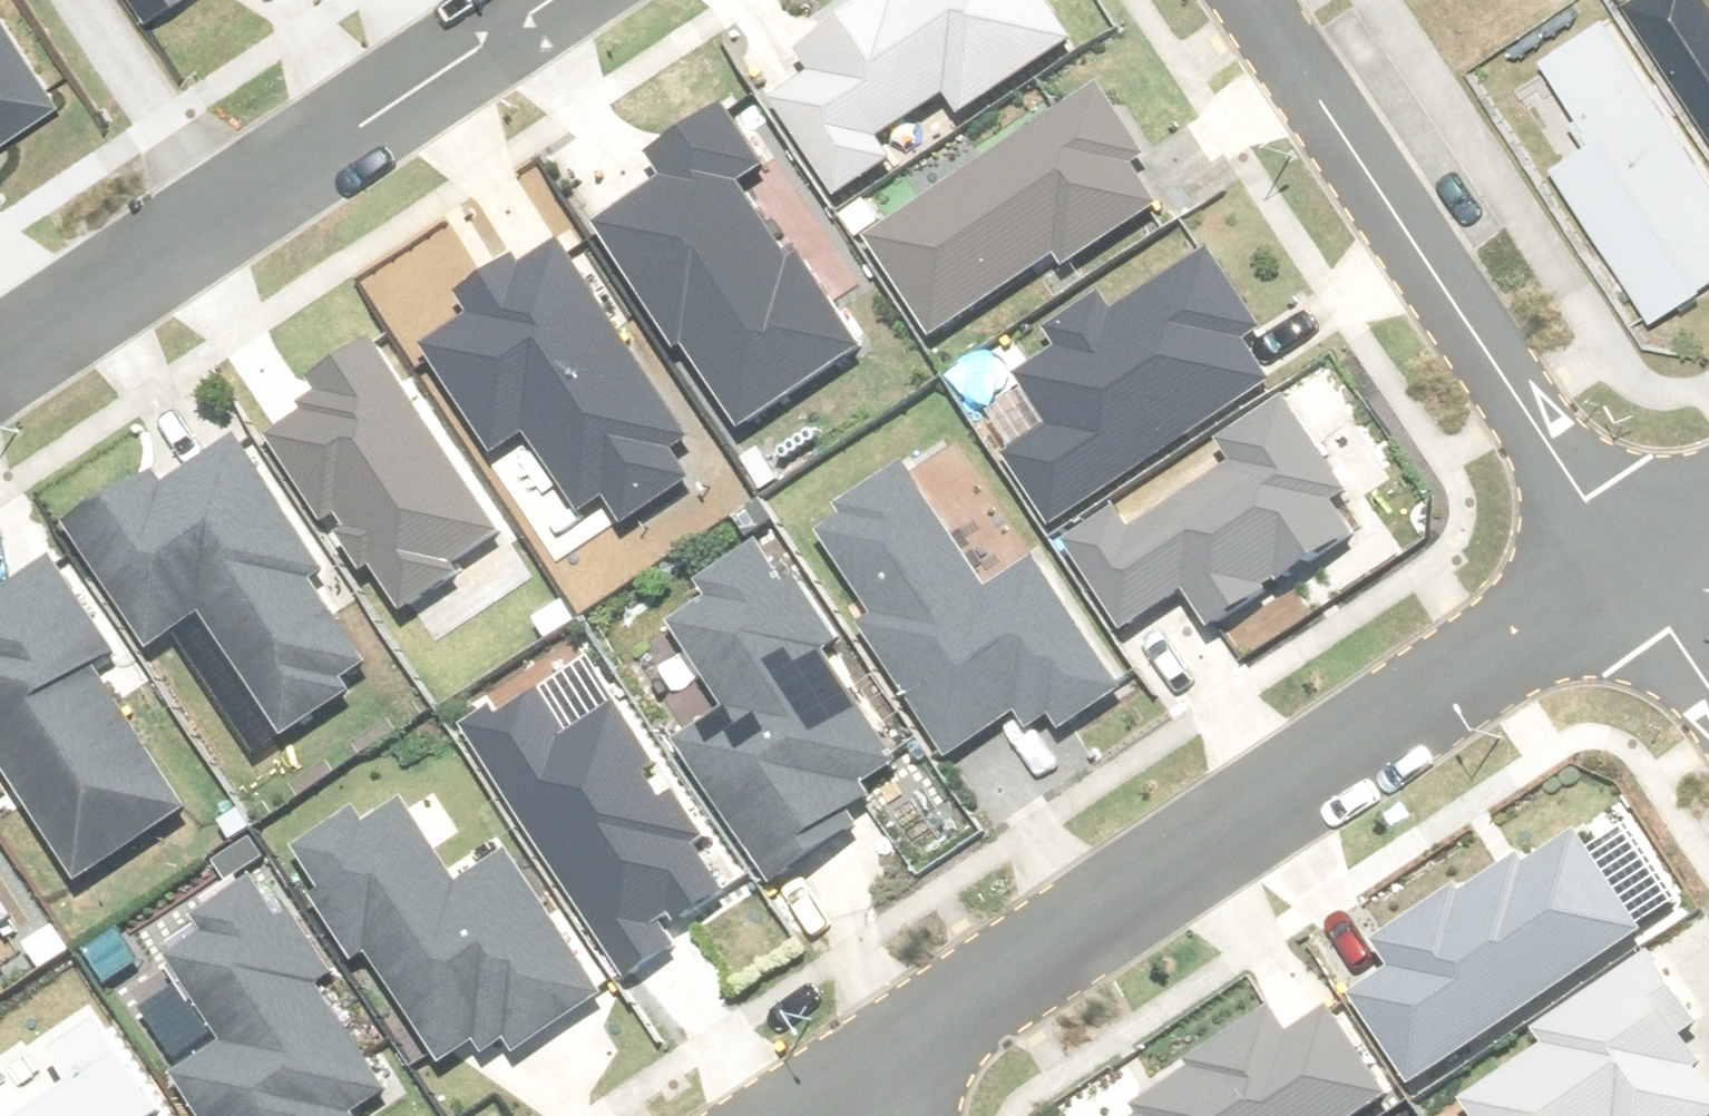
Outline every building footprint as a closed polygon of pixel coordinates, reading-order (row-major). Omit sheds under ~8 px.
[(1047,0),(901,0),(772,82),(848,202),(899,170),(885,147),(958,101),(971,120),(1080,52),(1047,0)] [(1636,7),(1708,118),(1708,0),(1646,0),(1636,7)] [(79,104),(0,3),(0,164),(79,104)] [(1614,19),(1511,85),(1661,321),(1708,290),(1708,169),(1614,19)] [(711,51),(623,114),(668,177),(594,230),(752,453),(890,356),(773,192),(798,174),(711,51)] [(1171,215),(1101,91),(868,222),(938,346),(1171,215)] [(479,300),(485,309),(475,315),(481,324),(431,358),(440,373),(433,377),(502,479),(532,459),(582,533),(609,514),(635,552),(696,510),(685,493),(700,482),(681,453),(699,441),(571,251),(537,274),(531,265),(479,300)] [(1257,320),(1216,262),(1119,329),(1112,319),(1029,376),(1068,433),(1020,467),(1067,534),(1277,388),(1238,333),(1257,320)] [(491,542),(376,359),(303,404),(312,420),(273,444),(357,578),(375,567),(403,612),(453,580),(447,569),(491,542)] [(1344,488),(1294,414),(1232,456),(1245,475),(1146,543),(1139,533),(1088,567),(1138,641),(1196,602),(1220,637),(1366,538),(1336,494),(1344,488)] [(328,580),(248,454),(173,502),(163,487),(86,537),(166,662),(218,628),(256,688),(245,695),(282,752),(384,687),(319,586),(328,580)] [(989,605),(921,483),(828,535),(957,764),(1033,721),(1050,751),(1127,707),(1050,571),(989,605)] [(918,788),(780,567),(682,628),(741,721),(692,751),(772,879),(918,788)] [(65,575),(0,618),(0,753),(90,891),(196,822),(101,678),(123,664),(65,575)] [(535,700),(472,739),(623,979),(670,950),(658,933),(723,893),(670,809),(656,818),(630,778),(645,769),(618,725),(569,755),(535,700)] [(468,901),(412,813),(313,876),(369,964),(379,957),(464,1090),(606,1000),(521,867),(468,901)] [(1646,940),(1583,845),(1534,878),(1527,867),(1350,984),(1421,1090),(1646,940)] [(25,924),(0,886),(0,941),(25,924)] [(392,1099),(324,994),(338,986),(294,918),(278,928),(251,887),(199,920),(212,939),(168,967),(223,1052),(181,1079),(205,1115),(366,1115),(392,1099)] [(16,969),(0,946),(0,980),(16,969)] [(1662,964),(1545,1038),(1553,1052),(1469,1105),(1476,1115),(1708,1115),(1708,1038),(1662,964)] [(97,1010),(30,1054),(51,1085),(25,1102),(0,1063),(0,1115),(166,1115),(97,1010)] [(1335,1019),(1296,1045),(1284,1027),(1151,1115),(1372,1115),(1391,1103),(1335,1019)]
